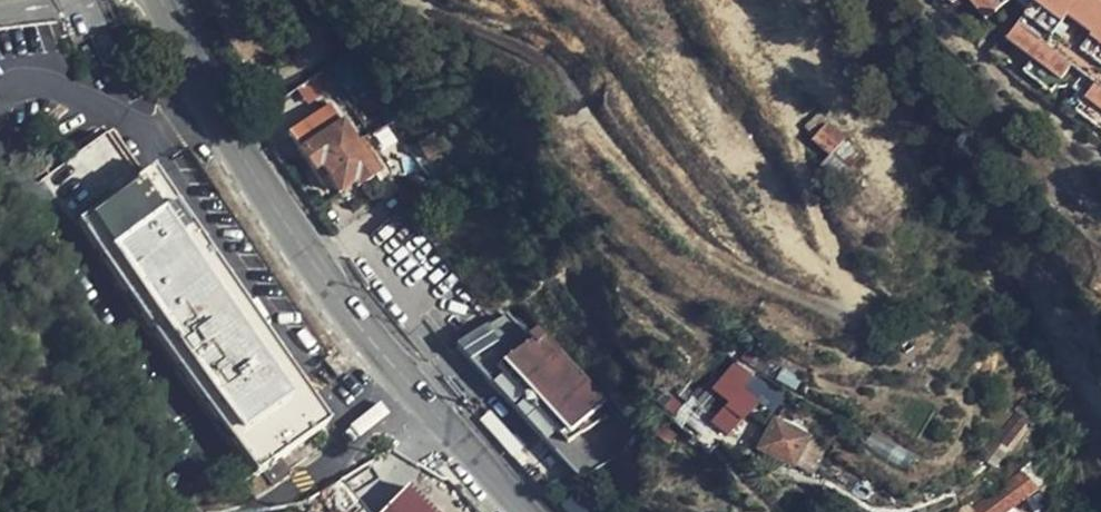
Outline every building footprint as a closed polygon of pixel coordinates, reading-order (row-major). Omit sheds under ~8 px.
[(982,17),(1006,0),(969,0),(982,17)] [(1025,12),(1005,37),(1036,61),(1063,82),(1075,68),(1098,86),(1087,99),(1100,110),(1100,0),(1012,0),(1025,12)] [(348,59),(338,66),(360,99),(369,93),(348,59)] [(1063,82),(1036,61),(1025,74),(1053,95),(1063,82)] [(309,104),(330,91),(319,74),(298,87),(309,104)] [(1087,99),(1075,113),(1100,132),(1100,110),(1087,99)] [(288,133),(312,169),(319,179),(328,175),(339,193),(355,183),(358,188),(378,175),(354,140),(331,105),(288,133)] [(815,141),(832,160),(846,147),(828,129),(815,141)] [(170,180),(162,170),(151,177),(116,131),(59,174),(269,468),(343,418),(170,180)] [(846,147),(832,160),(846,176),(861,163),(846,147)] [(609,404),(541,323),(529,333),(507,307),(471,337),(562,444),(609,404)] [(745,415),(758,428),(768,413),(758,403),(756,404),(739,390),(752,376),(737,363),(713,389),(709,386),(693,403),(714,421),(709,426),(724,439),(745,415)] [(1019,410),(1030,418),(1037,407),(1027,400),(1019,410)] [(1011,444),(1030,418),(1019,410),(1016,409),(998,437),(1011,444)] [(789,466),(805,435),(773,420),(757,449),(789,466)] [(817,463),(825,449),(812,438),(802,454),(817,463)] [(1031,486),(1028,480),(1042,470),(1032,458),(970,507),(974,511),(995,511),(1031,486)] [(419,487),(393,511),(445,511),(419,487)]
